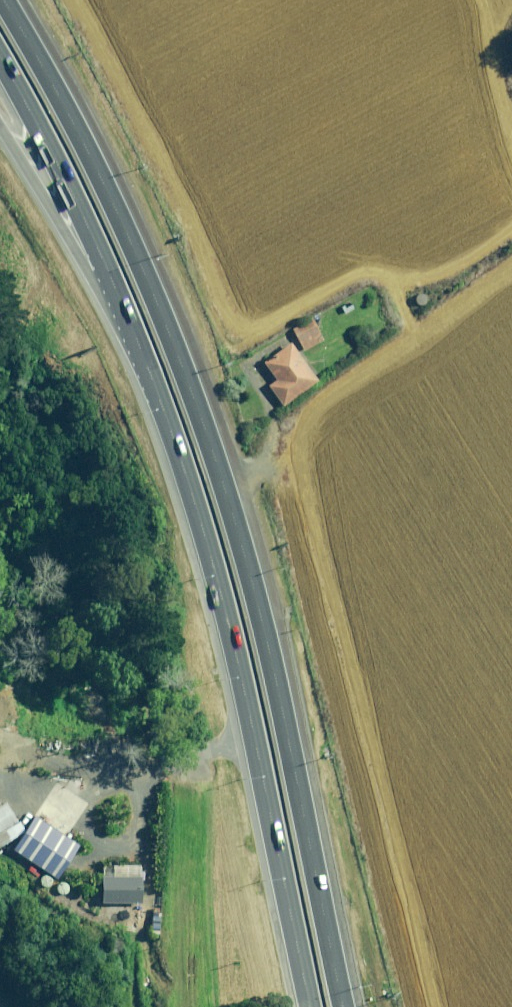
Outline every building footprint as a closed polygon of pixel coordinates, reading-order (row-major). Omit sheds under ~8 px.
[(321,340),(310,321),(291,331),(302,351),(321,340)] [(315,381),(288,343),(273,354),(276,357),(264,365),(275,381),(267,386),(281,405),(315,381)] [(15,823),(4,804),(0,807),(0,831),(15,823)] [(43,871),(55,879),(77,846),(33,817),(19,834),(11,850),(43,871)] [(138,904),(138,866),(99,866),(99,904),(138,904)]
